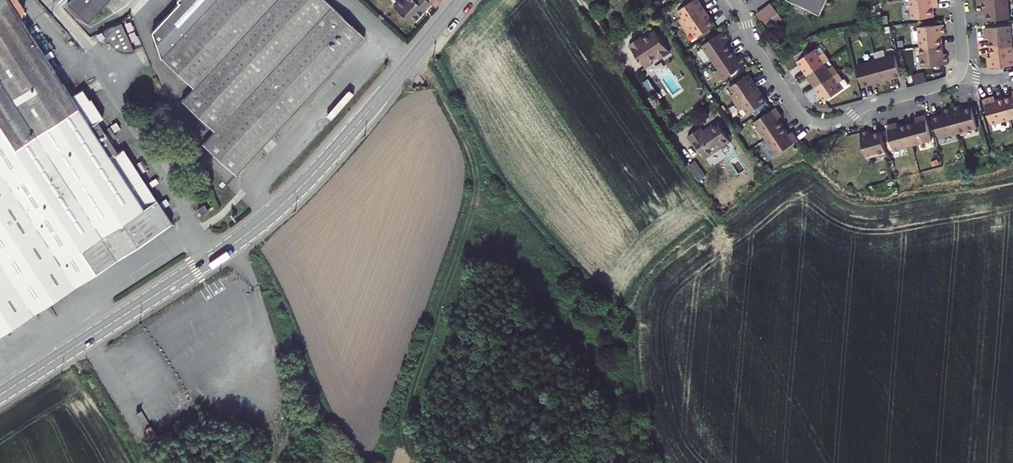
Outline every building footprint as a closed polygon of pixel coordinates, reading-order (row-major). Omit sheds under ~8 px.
[(170,221),(121,145),(115,148),(93,114),(99,110),(87,93),(100,85),(94,75),(67,91),(19,19),(21,12),(13,0),(0,0),(0,330),(170,221)] [(67,3),(87,22),(107,0),(70,0),(67,3)] [(321,0),(176,0),(148,28),(156,54),(189,86),(176,98),(209,130),(197,142),(230,174),(362,39),(321,0)] [(427,0),(401,0),(394,7),(411,22),(430,3),(427,0)] [(690,25),(712,10),(706,0),(698,0),(684,9),(689,15),(685,18),(690,25)] [(788,1),(819,15),(826,0),(788,0),(788,1)] [(918,19),(940,17),(939,7),(939,4),(944,3),(944,0),(917,0),(918,19)] [(988,1),(989,11),(993,11),(994,20),(1012,19),(1012,0),(998,0),(988,1)] [(769,3),(754,14),(761,24),(776,14),(769,3)] [(703,36),(722,23),(712,10),(690,25),(695,32),(698,30),(703,36)] [(761,24),(765,29),(780,19),(776,14),(761,24)] [(126,52),(133,52),(121,23),(103,30),(106,37),(114,47),(118,50),(126,52)] [(950,25),(925,27),(926,47),(948,45),(948,36),(951,35),(950,25)] [(997,48),(1012,46),(1012,26),(991,28),(992,39),(996,39),(997,48)] [(662,29),(649,37),(648,35),(635,44),(646,59),(647,58),(653,67),(660,62),(659,60),(666,56),(668,59),(678,52),(662,29)] [(733,41),(736,39),(730,30),(708,45),(719,61),(738,49),(733,41)] [(948,45),(926,47),(929,67),(954,64),(953,54),(949,54),(948,45)] [(997,48),(998,57),(994,58),(995,68),(1012,66),(1012,46),(997,48)] [(743,56),(738,49),(719,61),(731,78),(752,63),(746,54),(743,56)] [(819,55),(815,49),(796,61),(805,75),(824,62),(828,60),(823,52),(819,55)] [(891,83),(890,79),(899,76),(893,55),(874,61),(881,85),(891,83)] [(861,87),(870,85),(871,88),(881,85),(874,61),(855,66),(861,87)] [(805,75),(815,89),(837,73),(832,66),(829,69),(824,62),(805,75)] [(663,95),(671,90),(675,96),(686,89),(670,64),(646,81),(654,93),(660,89),(663,95)] [(844,80),(842,81),(837,73),(815,89),(824,102),(848,86),(844,80)] [(737,95),(742,102),(764,87),(755,74),(736,86),(740,93),(737,95)] [(773,100),(764,87),(742,102),(746,110),(750,107),(755,113),(773,100)] [(1002,96),(992,98),(999,123),(1012,119),(1012,99),(1012,97),(1003,99),(1002,96)] [(969,105),(959,108),(966,132),(985,127),(979,106),(970,109),(969,105)] [(785,118),(788,116),(782,107),(761,122),(772,138),(790,126),(785,118)] [(949,110),(950,114),(941,116),(946,138),(966,132),(959,108),(949,110)] [(923,121),(914,124),(920,145),(939,140),(932,115),(922,118),(923,121)] [(711,131),(708,127),(694,136),(704,151),(706,149),(713,159),(725,151),(723,148),(736,139),(724,122),(711,131)] [(905,126),(904,123),(894,125),(901,150),(920,145),(914,124),(905,126)] [(796,133),(790,126),(772,138),(783,155),(805,140),(799,131),(796,133)] [(874,158),(893,152),(887,131),(878,134),(877,130),(867,133),(874,158)] [(725,151),(738,142),(736,139),(723,148),(725,151)] [(208,205),(204,198),(196,202),(200,209),(208,205)]
